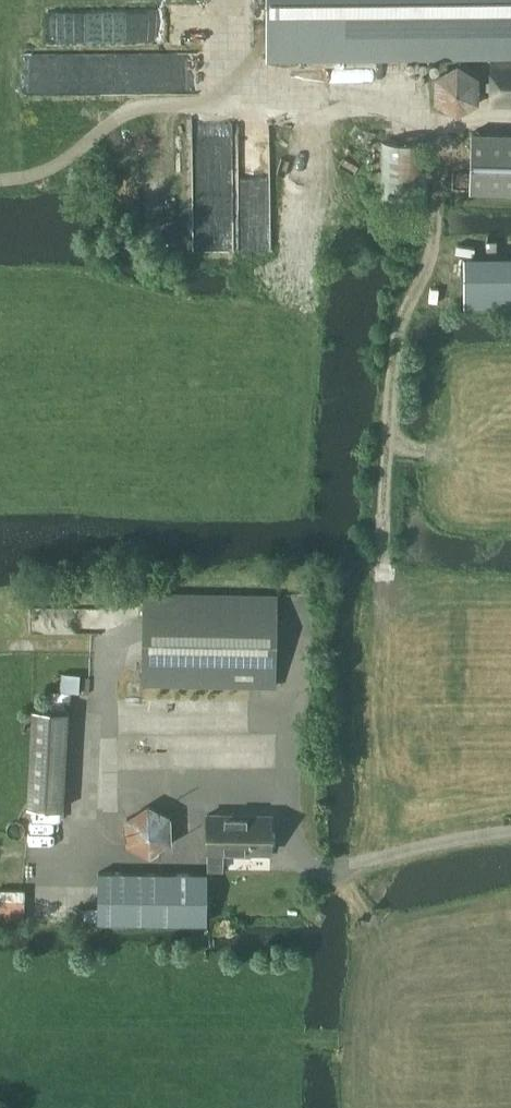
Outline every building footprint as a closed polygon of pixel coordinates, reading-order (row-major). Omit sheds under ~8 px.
[(268,53),(510,51),(510,0),(268,0),(268,53)] [(458,57),(435,70),(436,97),(459,109),(481,96),(481,69),(458,57)] [(492,58),(491,104),(510,105),(510,59),(492,58)] [(472,131),(470,190),(510,191),(510,132),(472,131)] [(428,197),(429,140),(383,139),(381,196),(428,197)] [(465,258),(465,303),(501,302),(510,302),(510,258),(465,258)] [(276,662),(277,596),(145,595),(144,685),(275,687),(276,662)] [(64,808),(69,711),(31,709),(26,806),(64,808)] [(172,841),(171,816),(148,803),(126,817),(127,843),(150,855),(172,841)] [(272,851),(272,815),(208,814),(208,850),(272,851)] [(80,918),(99,919),(191,920),(191,922),(207,922),(208,897),(206,897),(206,873),(100,871),(99,906),(80,906),(80,918)]
